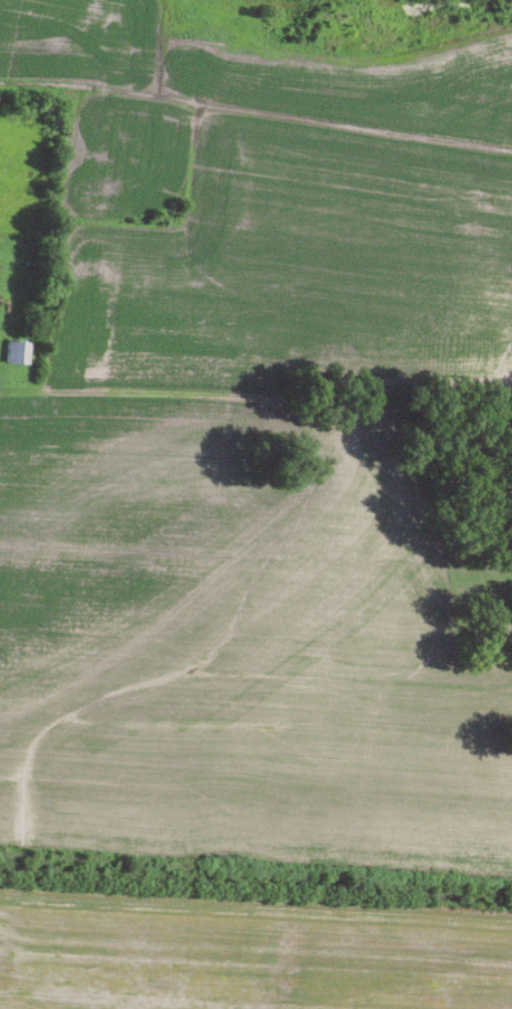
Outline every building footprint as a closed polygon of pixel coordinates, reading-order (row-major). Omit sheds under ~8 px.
[(5,364),(26,364),(26,342),(5,342),(5,364)]
